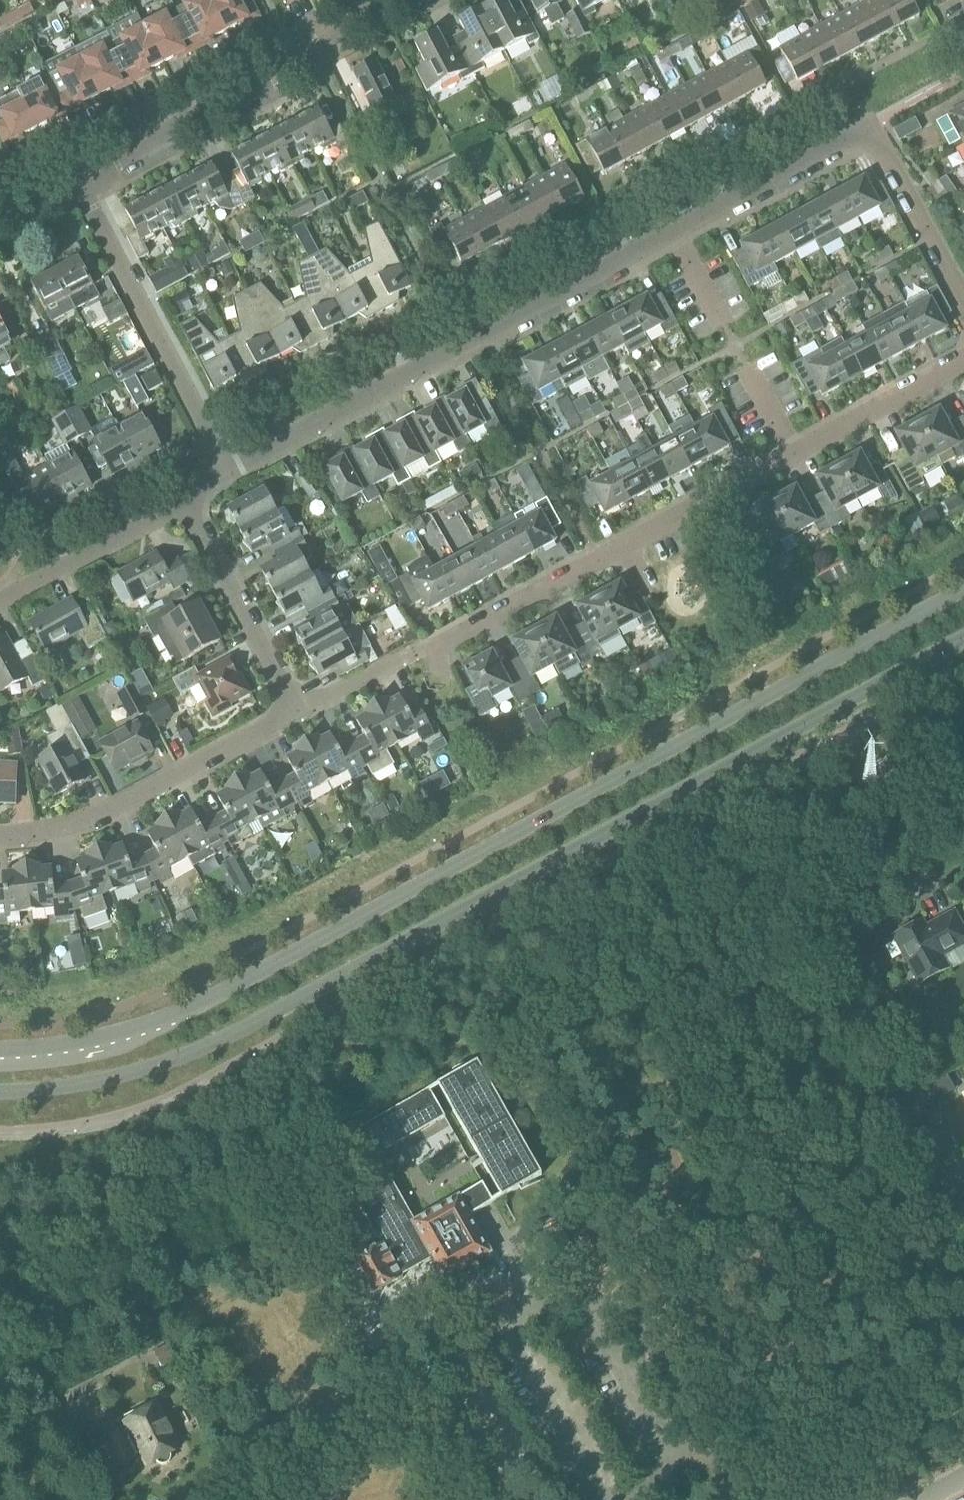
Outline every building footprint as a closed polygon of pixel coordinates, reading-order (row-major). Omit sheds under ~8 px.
[(175,12),(196,51),(208,45),(205,41),(214,36),(215,38),(226,32),(210,0),(198,0),(175,12)] [(226,32),(237,26),(236,25),(245,20),(248,25),(259,19),(250,0),(244,0),(239,2),(238,0),(210,0),(226,32)] [(481,10),(504,53),(526,41),(529,46),(539,41),(525,14),(515,19),(505,0),(501,0),(481,10)] [(559,5),(562,3),(560,0),(530,0),(538,15),(545,12),(552,24),(565,17),(559,5)] [(585,18),(596,13),(594,7),(608,0),(576,0),(581,9),(585,18)] [(723,11),(734,6),(747,0),(718,0),(723,11)] [(883,0),(872,0),(860,6),(878,39),(898,28),(883,0)] [(898,28),(919,17),(910,0),(883,0),(898,28)] [(758,1),(744,9),(752,22),(766,15),(758,1)] [(18,10),(22,19),(35,12),(30,4),(18,10)] [(860,6),(840,17),(858,50),(878,39),(860,6)] [(585,18),(581,9),(567,16),(579,40),(593,33),(585,18)] [(0,19),(0,27),(1,30),(22,19),(18,10),(0,19)] [(504,53),(481,10),(459,22),(470,43),(459,48),(474,76),(485,70),(482,64),(504,53)] [(175,12),(144,28),(163,65),(174,59),(173,58),(182,53),(184,57),(196,51),(175,12)] [(767,17),(759,21),(761,27),(769,23),(767,17)] [(858,50),(840,17),(820,28),(838,61),(858,50)] [(36,18),(24,25),(28,33),(32,39),(44,33),(36,18)] [(720,22),(707,29),(712,37),(724,31),(720,22)] [(23,25),(12,31),(16,39),(28,33),(24,25),(23,25)] [(144,28),(112,44),(133,84),(144,78),(142,74),(151,69),(152,70),(163,65),(144,28)] [(820,28),(800,39),(818,72),(838,61),(820,28)] [(712,37),(707,29),(687,39),(691,48),(712,37)] [(474,76),(459,48),(448,54),(437,34),(415,45),(427,68),(417,73),(416,71),(415,71),(427,93),(459,76),(462,82),(474,76)] [(818,72),(800,39),(780,50),(798,83),(818,72)] [(133,84),(112,44),(80,60),(99,97),(110,92),(110,91),(119,86),(121,90),(133,84)] [(681,53),(677,45),(667,50),(671,58),(681,53)] [(671,58),(667,50),(656,55),(661,63),(671,58)] [(727,65),(745,98),(766,87),(748,54),(727,65)] [(80,60),(49,77),(69,117),(81,111),(79,106),(88,102),(88,103),(99,97),(80,60)] [(390,91),(376,63),(354,74),(368,102),(374,113),(395,102),(390,91)] [(643,72),(638,65),(627,71),(631,78),(643,72)] [(727,65),(707,76),(725,109),(745,98),(727,65)] [(631,78),(627,71),(616,77),(620,84),(631,78)] [(707,76),(687,87),(705,120),(725,109),(707,76)] [(69,117),(49,77),(17,93),(36,130),(47,124),(46,123),(55,118),(58,123),(69,117)] [(613,92),(607,81),(586,93),(591,101),(605,93),(606,96),(613,92)] [(705,120),(687,87),(667,98),(685,131),(705,120)] [(17,93),(0,102),(0,116),(4,124),(0,126),(0,139),(6,150),(18,143),(15,139),(25,135),(25,136),(36,130),(17,93)] [(591,101),(586,93),(575,98),(579,107),(591,101)] [(667,98),(647,109),(665,142),(685,131),(667,98)] [(418,106),(410,110),(416,122),(424,118),(418,106)] [(420,136),(407,107),(398,111),(396,107),(376,118),(392,149),(420,136)] [(939,120),(953,145),(961,140),(963,143),(963,142),(963,107),(939,120)] [(647,109),(627,120),(645,153),(665,142),(647,109)] [(319,110),(297,121),(313,151),(321,147),(324,150),(332,146),(336,144),(341,153),(352,148),(340,126),(330,131),(319,110)] [(893,131),(899,142),(922,130),(915,119),(893,131)] [(645,153),(627,120),(607,131),(625,164),(645,153)] [(297,121),(276,132),(294,166),(305,160),(304,156),(313,151),(297,121)] [(539,142),(533,131),(529,123),(518,128),(522,136),(528,148),(539,142)] [(522,136),(518,128),(507,134),(511,142),(522,136)] [(625,164),(607,131),(586,142),(604,175),(625,164)] [(276,132),(254,143),(270,173),(279,169),(282,172),(289,168),(289,169),(294,166),(276,132)] [(468,142),(463,133),(452,139),(457,148),(468,142)] [(478,147),(482,156),(494,150),(489,141),(478,147)] [(234,182),(246,204),(256,198),(251,189),(263,182),(262,178),(270,173),(254,143),(233,155),(244,176),(234,182)] [(482,156),(478,147),(466,153),(471,162),(482,156)] [(191,177),(206,207),(215,203),(218,206),(230,200),(235,209),(246,204),(234,182),(224,187),(212,165),(191,177)] [(448,165),(437,171),(442,179),(452,173),(448,165)] [(565,167),(545,178),(563,211),(583,200),(565,167)] [(442,179),(437,171),(426,176),(431,185),(442,179)] [(930,187),(938,182),(931,172),(923,177),(930,187)] [(206,207),(191,177),(169,188),(187,222),(199,216),(198,212),(206,207)] [(563,211),(545,178),(525,189),(543,222),(563,211)] [(843,191),(858,220),(879,208),(883,216),(895,210),(881,184),(870,189),(864,179),(843,191)] [(945,192),(938,182),(930,187),(937,198),(945,192)] [(176,228),(187,222),(169,188),(148,199),(164,230),(173,225),(176,228)] [(525,189),(505,200),(523,233),(543,222),(525,189)] [(843,191),(821,202),(841,239),(842,238),(838,230),(858,220),(843,191)] [(309,199),(315,210),(329,203),(323,192),(309,199)] [(368,205),(363,194),(345,203),(351,214),(368,205)] [(164,230),(148,199),(126,211),(138,232),(127,238),(139,260),(150,254),(145,245),(156,238),(155,234),(164,230)] [(315,210),(309,199),(289,210),(295,221),(315,210)] [(505,200),(485,211),(503,244),(523,233),(505,200)] [(841,239),(821,202),(800,214),(816,243),(817,242),(821,250),(841,239)] [(485,211),(465,221),(483,255),(503,244),(485,211)] [(816,243),(800,214),(779,225),(795,254),(816,243)] [(483,255),(465,221),(444,233),(462,266),(483,255)] [(304,223),(296,228),(346,323),(367,311),(371,319),(383,313),(361,271),(350,277),(327,251),(326,251),(320,254),(304,223)] [(361,271),(383,313),(394,307),(390,299),(412,288),(379,224),(364,232),(372,265),(361,271)] [(795,254),(779,225),(758,237),(774,265),(795,254)] [(346,323),(296,228),(293,229),(310,260),(298,266),(298,267),(306,300),(295,306),(317,347),(328,341),(324,334),(346,323)] [(272,229),(261,234),(266,244),(277,238),(272,229)] [(742,250),(732,256),(750,289),(778,273),(774,265),(758,237),(740,246),(742,250)] [(207,261),(210,266),(231,254),(224,242),(219,245),(221,248),(212,253),(214,257),(207,261)] [(889,247),(878,253),(883,262),(894,256),(889,247)] [(266,260),(268,254),(265,249),(259,248),(254,250),(252,256),(256,262),(261,263),(266,260)] [(878,253),(866,259),(871,269),(883,262),(878,253)] [(207,261),(204,255),(191,262),(197,272),(210,266),(207,261)] [(66,266),(55,272),(75,311),(99,298),(86,273),(87,272),(83,264),(82,265),(79,259),(76,261),(74,257),(64,262),(66,266)] [(169,269),(150,279),(158,294),(189,277),(181,262),(169,269)] [(225,278),(235,272),(230,262),(219,267),(225,278)] [(886,268),(891,277),(902,271),(897,262),(886,268)] [(891,277),(886,268),(875,274),(880,283),(891,277)] [(75,311),(55,272),(31,284),(51,323),(75,311)] [(848,272),(837,278),(842,288),(853,282),(848,272)] [(837,278),(825,285),(831,294),(842,288),(837,278)] [(853,282),(842,288),(847,298),(858,292),(853,282)] [(317,347),(295,306),(284,311),(261,286),(246,293),(280,357),(301,346),(305,354),(317,347)] [(937,287),(906,304),(905,303),(904,304),(925,342),(947,330),(941,319),(951,314),(937,287)] [(842,288),(831,294),(836,304),(847,298),(842,288)] [(179,319),(188,314),(180,299),(188,295),(185,289),(168,298),(179,319)] [(240,335),(229,340),(251,382),(263,376),(259,369),(280,357),(246,293),(232,301),(240,335)] [(810,302),(805,293),(793,299),(798,308),(810,302)] [(647,297),(629,307),(645,336),(661,327),(666,335),(679,327),(663,298),(651,304),(647,297)] [(763,315),(768,325),(798,308),(793,299),(763,315)] [(925,342),(904,304),(883,315),(888,324),(904,353),(925,342)] [(645,336),(629,307),(608,318),(624,347),(645,336)] [(812,307),(801,313),(806,323),(817,317),(812,307)] [(801,313),(790,320),(795,329),(806,323),(801,313)] [(12,362),(5,349),(12,345),(11,344),(20,340),(14,329),(8,332),(0,318),(0,368),(12,362)] [(624,347),(608,318),(587,330),(603,359),(624,347)] [(251,382),(229,340),(218,346),(195,321),(195,320),(180,328),(214,392),(236,381),(240,388),(251,382)] [(791,333),(785,322),(773,329),(778,339),(791,333)] [(904,353),(888,324),(867,336),(883,365),(904,353)] [(859,340),(846,347),(862,376),(883,365),(867,336),(863,328),(855,332),(859,340)] [(587,330),(566,341),(587,380),(588,382),(610,371),(603,359),(587,330)] [(55,336),(39,345),(56,380),(57,379),(71,372),(73,371),(55,336)] [(842,339),(821,351),(841,388),(862,376),(846,347),(842,339)] [(566,341),(545,353),(565,389),(566,391),(587,380),(566,341)] [(841,388),(821,351),(791,367),(807,397),(819,390),(823,397),(841,388)] [(565,389),(545,353),(523,364),(529,375),(518,381),(533,407),(557,394),(565,389)] [(149,354),(111,374),(117,385),(155,365),(149,354)] [(675,364),(664,370),(669,379),(680,373),(675,364)] [(669,379),(664,370),(652,375),(657,385),(669,379)] [(163,387),(155,372),(141,380),(149,394),(163,387)] [(149,403),(136,378),(123,385),(137,409),(149,403)] [(682,378),(671,384),(677,393),(679,392),(681,397),(691,392),(682,378)] [(30,399),(20,381),(8,388),(18,405),(30,426),(40,420),(29,400),(30,399)] [(445,398),(444,398),(472,448),(467,437),(484,428),(490,438),(503,431),(475,381),(463,388),(465,393),(447,402),(445,398)] [(677,393),(671,384),(660,390),(666,400),(677,393)] [(634,389),(623,395),(628,405),(640,399),(634,389)] [(628,405),(623,395),(612,401),(617,411),(628,405)] [(472,448),(444,398),(432,405),(435,409),(417,419),(414,415),(441,465),(442,465),(436,454),(454,444),(459,455),(472,448)] [(637,418),(647,413),(640,399),(628,405),(633,414),(635,413),(637,418)] [(579,414),(584,424),(606,413),(601,402),(579,414)] [(628,405),(617,411),(622,421),(622,420),(633,414),(628,405)] [(696,429),(712,458),(729,448),(726,441),(737,435),(721,405),(708,412),(712,420),(696,429)] [(78,407),(65,415),(79,440),(92,433),(78,407)] [(962,428),(952,434),(940,411),(928,417),(920,417),(917,418),(916,419),(937,458),(950,451),(956,462),(963,458),(963,431),(962,428)] [(583,422),(578,414),(566,421),(571,429),(583,422)] [(79,440),(65,415),(51,422),(65,447),(79,440)] [(441,465),(414,415),(402,422),(404,426),(386,436),(384,431),(383,432),(411,482),(441,465)] [(143,417),(119,430),(137,463),(162,450),(143,417)] [(0,418),(0,449),(13,442),(0,418)] [(942,468),(937,458),(916,419),(914,420),(911,422),(907,429),(896,435),(908,457),(898,463),(913,491),(924,484),(922,480),(942,468)] [(687,434),(675,441),(691,469),(712,458),(696,429),(691,421),(683,426),(687,434)] [(604,433),(599,424),(588,430),(593,439),(604,433)] [(106,465),(112,477),(137,463),(119,430),(94,444),(96,446),(89,450),(99,469),(106,465)] [(411,482),(383,432),(371,438),(373,442),(356,452),(353,448),(380,498),(381,498),(375,487),(393,478),(398,488),(402,486),(408,496),(416,492),(411,482)] [(636,442),(645,457),(633,464),(648,492),(670,481),(654,452),(646,437),(636,442)] [(691,469),(675,441),(654,452),(670,481),(691,469)] [(9,479),(21,472),(7,448),(0,452),(0,463),(9,479)] [(380,498),(353,448),(341,455),(343,459),(324,470),(343,505),(362,494),(368,505),(380,498)] [(838,461),(836,462),(858,502),(878,490),(887,505),(898,499),(883,471),(872,477),(860,454),(849,460),(841,460),(838,461)] [(48,468),(67,502),(91,488),(73,455),(48,468)] [(579,471),(574,462),(566,466),(571,475),(579,471)] [(858,502),(836,462),(835,463),(832,465),(828,472),(817,478),(829,500),(818,506),(831,530),(850,519),(845,509),(858,502)] [(648,492),(633,464),(620,471),(616,463),(607,467),(612,475),(627,504),(648,492)] [(527,464),(516,470),(524,485),(535,478),(534,477),(528,465),(527,464)] [(477,465),(459,474),(465,485),(483,475),(477,465)] [(612,475),(607,467),(611,475),(591,486),(586,478),(575,485),(589,511),(600,505),(605,516),(627,504),(612,475)] [(67,502),(48,468),(24,482),(42,515),(67,502)] [(296,478),(310,499),(321,492),(306,471),(296,478)] [(500,489),(495,480),(484,486),(489,495),(500,489)] [(454,486),(424,503),(428,511),(458,493),(454,486)] [(831,530),(818,506),(808,511),(796,489),(785,495),(777,495),(774,496),(772,497),(793,536),(814,525),(820,536),(831,530)] [(241,533),(285,509),(276,513),(266,493),(229,513),(233,526),(236,525),(241,533)] [(452,503),(457,513),(468,506),(463,497),(452,503)] [(793,536),(772,497),(771,498),(768,500),(764,507),(753,513),(765,535),(754,541),(767,565),(786,554),(780,544),(793,536)] [(515,517),(519,525),(535,554),(556,542),(551,532),(561,526),(547,500),(535,506),(540,514),(527,521),(523,513),(515,517)] [(457,513),(452,503),(441,509),(446,519),(457,513)] [(920,514),(928,528),(941,520),(934,506),(920,514)] [(285,509),(241,533),(245,542),(243,545),(252,554),(274,542),(279,552),(302,540),(308,536),(302,525),(296,528),(285,509)] [(414,532),(425,526),(420,517),(409,523),(414,532)] [(519,525),(498,537),(514,566),(535,554),(519,525)] [(839,526),(833,530),(839,539),(845,536),(839,526)] [(514,566),(498,537),(485,544),(481,536),(472,540),(477,548),(492,577),(514,566)] [(302,540),(279,552),(285,562),(263,574),(266,587),(269,586),(274,595),(310,575),(305,566),(312,558),(302,540)] [(388,561),(380,546),(368,553),(376,567),(388,561)] [(477,548),(456,560),(471,589),(492,577),(477,548)] [(190,582),(178,561),(164,569),(157,555),(119,575),(134,603),(171,584),(175,591),(190,582)] [(409,575),(398,581),(412,607),(423,602),(429,612),(450,600),(435,571),(428,559),(407,571),(409,575)] [(428,559),(435,571),(450,600),(471,589),(456,560),(435,571),(428,559)] [(310,575),(274,595),(279,603),(276,606),(285,615),(307,603),(313,613),(335,601),(329,590),(321,594),(310,575)] [(332,590),(336,598),(349,591),(343,581),(333,586),(335,589),(332,590)] [(412,607),(398,581),(387,587),(402,613),(412,607)] [(597,592),(619,632),(639,620),(645,631),(656,625),(644,601),(633,607),(621,585),(610,591),(602,590),(598,591),(597,592)] [(579,636),(592,660),(624,642),(619,632),(597,592),(595,593),(593,595),(589,602),(577,608),(590,631),(579,636)] [(345,596),(335,601),(336,602),(338,607),(348,602),(345,596)] [(72,601),(30,624),(46,652),(84,632),(93,648),(107,640),(96,619),(87,603),(76,609),(72,601)] [(146,620),(166,609),(162,601),(142,612),(146,620)] [(335,601),(313,613),(318,623),(296,635),(299,648),(302,647),(307,656),(359,628),(359,627),(343,635),(333,617),(341,612),(338,607),(336,602),(335,601)] [(221,643),(200,604),(179,616),(173,605),(166,609),(146,620),(144,621),(155,640),(159,638),(167,653),(178,648),(186,662),(221,643)] [(396,632),(408,625),(396,607),(395,607),(386,612),(396,632)] [(554,667),(555,666),(560,676),(580,665),(583,670),(595,664),(592,660),(579,636),(569,642),(557,620),(546,626),(538,625),(534,626),(533,627),(554,667)] [(108,638),(119,632),(113,621),(102,627),(108,638)] [(554,667),(533,627),(531,628),(529,630),(524,637),(513,643),(525,666),(515,671),(530,699),(541,693),(533,678),(554,667)] [(370,648),(359,628),(307,656),(312,664),(309,667),(318,676),(340,664),(346,675),(369,663),(363,652),(370,648)] [(34,656),(20,664),(6,637),(0,640),(0,694),(28,679),(34,689),(48,681),(40,667),(34,656)] [(43,651),(34,656),(40,667),(49,663),(43,651)] [(494,700),(511,690),(519,705),(530,699),(515,671),(505,677),(493,655),(482,661),(474,661),(470,661),(467,663),(464,666),(480,697),(472,701),(480,718),(498,708),(494,700)] [(639,668),(643,675),(644,676),(646,679),(656,674),(649,662),(639,668)] [(246,694),(230,664),(200,680),(195,671),(174,682),(182,696),(202,685),(209,697),(204,700),(214,718),(232,708),(229,703),(246,694)] [(67,679),(54,686),(61,699),(74,692),(67,679)] [(141,697),(154,691),(148,680),(135,687),(141,697)] [(39,690),(44,701),(55,696),(49,685),(39,690)] [(141,698),(136,687),(135,686),(117,695),(132,722),(149,713),(141,698)] [(80,740),(80,739),(97,730),(78,696),(62,705),(74,727),(80,740)] [(389,701),(375,704),(398,746),(419,735),(423,743),(435,737),(423,714),(418,706),(408,712),(400,698),(390,703),(389,701)] [(156,726),(174,716),(165,699),(147,708),(156,726)] [(364,735),(351,743),(365,769),(368,767),(373,777),(394,766),(387,752),(398,746),(375,704),(365,714),(366,716),(357,721),(364,735)] [(153,752),(138,725),(101,746),(115,773),(153,752)] [(74,727),(73,727),(49,740),(56,752),(39,761),(58,796),(85,782),(74,761),(88,754),(80,740),(74,727)] [(19,731),(6,734),(10,756),(23,754),(19,731)] [(320,739),(306,742),(329,784),(349,773),(354,781),(365,775),(363,770),(365,769),(351,743),(338,750),(331,736),(321,741),(320,739)] [(295,773),(282,780),(296,806),(298,805),(301,810),(313,803),(308,795),(329,784),(306,742),(296,752),(297,754),(287,759),(295,773)] [(889,785),(900,780),(890,762),(880,768),(889,785)] [(14,804),(16,768),(0,767),(0,803),(14,804)] [(250,776),(236,779),(259,821),(263,830),(284,819),(296,812),(293,808),(296,806),(282,780),(268,787),(261,774),(251,779),(250,776)] [(225,811),(212,818),(226,844),(229,843),(231,847),(252,836),(248,827),(259,821),(236,779),(226,790),(227,792),(218,797),(225,811)] [(391,812),(399,808),(393,796),(385,800),(391,812)] [(181,814),(167,817),(190,859),(194,867),(226,850),(224,845),(226,844),(212,818),(199,825),(191,811),(182,817),(181,814)] [(156,848),(142,855),(155,883),(159,880),(162,885),(173,879),(169,870),(190,859),(167,817),(156,827),(158,830),(148,835),(156,848)] [(112,847),(98,848),(114,893),(136,885),(139,894),(152,889),(150,885),(155,883),(142,855),(128,860),(123,846),(113,850),(112,847)] [(82,877),(68,882),(75,911),(81,909),(85,920),(107,912),(102,897),(114,893),(98,848),(86,856),(87,859),(77,863),(82,877)] [(241,870),(234,857),(222,864),(229,876),(241,870)] [(21,923),(20,914),(32,912),(27,865),(14,870),(14,873),(3,874),(5,890),(0,890),(0,925),(21,923)] [(41,867),(27,865),(32,912),(56,910),(57,919),(70,918),(69,912),(75,911),(68,882),(54,884),(52,868),(41,870),(41,867)] [(197,921),(192,910),(176,918),(182,929),(197,921)] [(954,910),(925,926),(922,920),(892,936),(910,970),(917,966),(924,981),(948,968),(942,956),(963,944),(963,929),(954,910)] [(70,953),(84,950),(80,935),(67,938),(70,953)] [(27,972),(39,968),(36,956),(23,960),(27,972)] [(478,1062),(439,1084),(503,1197),(542,1175),(478,1062)] [(430,1090),(357,1131),(373,1159),(446,1118),(430,1090)] [(383,1167),(350,1186),(382,1242),(371,1248),(373,1251),(348,1264),(368,1298),(403,1278),(402,1275),(433,1257),(445,1279),(491,1253),(470,1216),(494,1202),(483,1183),(415,1222),(383,1167)] [(169,1344),(157,1350),(164,1366),(177,1359),(169,1344)] [(157,1410),(156,1409),(156,1408),(128,1423),(131,1430),(124,1434),(123,1432),(102,1442),(116,1469),(136,1458),(136,1457),(143,1453),(149,1465),(157,1462),(159,1465),(163,1466),(167,1465),(170,1462),(171,1458),(171,1454),(178,1451),(170,1436),(173,1435),(167,1422),(164,1423),(157,1410)]
